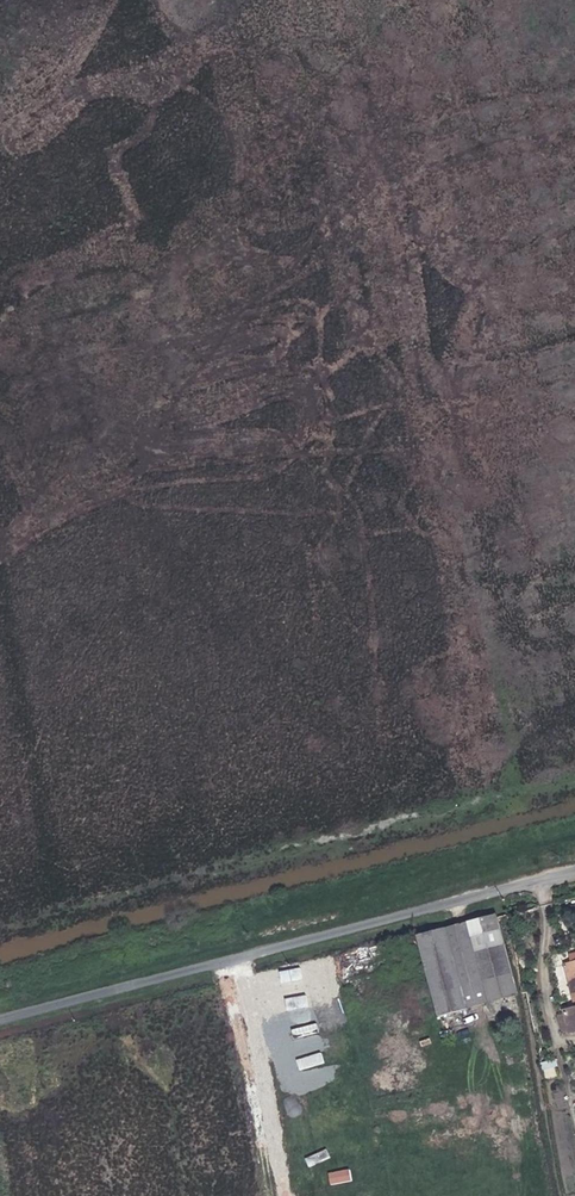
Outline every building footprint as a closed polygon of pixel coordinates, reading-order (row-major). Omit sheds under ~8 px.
[(414,942),(435,1021),(515,999),(494,919),(414,942)] [(567,1000),(556,1002),(562,1027),(574,1024),(574,962),(559,967),(567,1000)]
